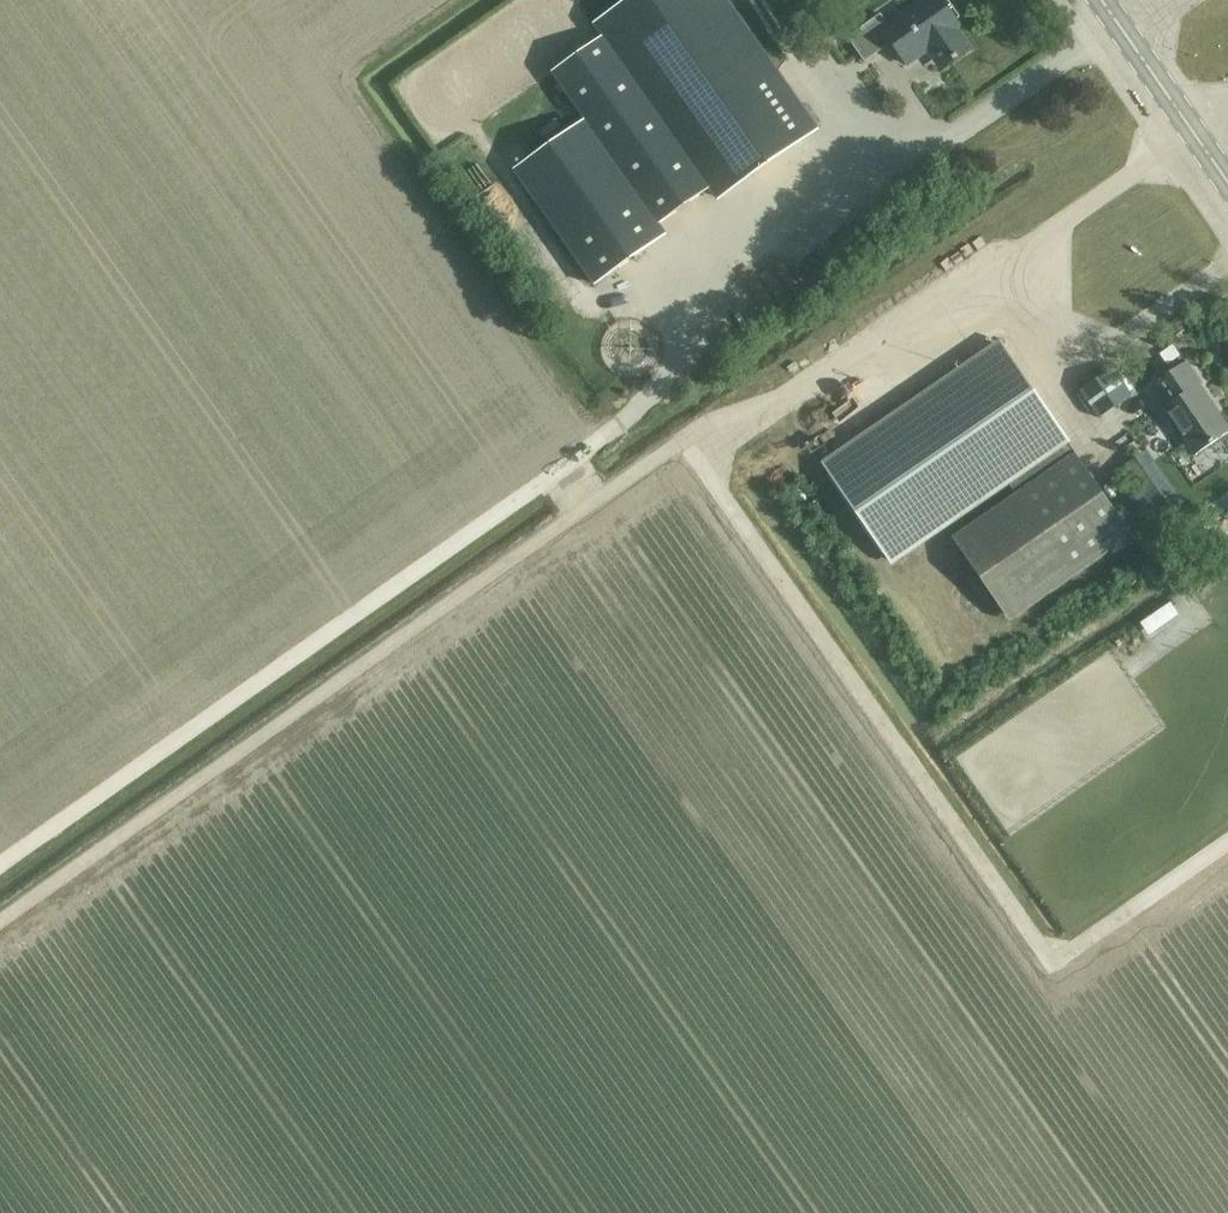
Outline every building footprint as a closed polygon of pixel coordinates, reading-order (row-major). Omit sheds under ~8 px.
[(720,196),(816,129),(725,0),(632,0),(598,24),(606,34),(553,71),(587,120),(516,170),(596,283),(666,234),(659,223),(712,185),(720,196)] [(971,48),(958,29),(961,27),(942,0),(922,0),(888,23),(881,13),(848,37),(865,61),(893,42),(908,64),(938,43),(952,62),(971,48)] [(973,224),(983,240),(997,231),(986,215),(973,224)] [(827,464),(893,560),(1006,482),(1067,441),(1001,344),(827,464)] [(1227,433),(1227,426),(1200,385),(1202,384),(1187,361),(1155,384),(1169,405),(1163,409),(1196,456),(1199,454),(1195,449),(1208,440),(1211,445),(1227,433)] [(1131,397),(1112,368),(1081,391),(1099,418),(1131,397)] [(793,417),(799,426),(822,411),(816,402),(793,417)] [(1077,455),(1067,441),(1006,482),(1016,496),(958,537),(1014,619),(1134,537),(1077,455)]
